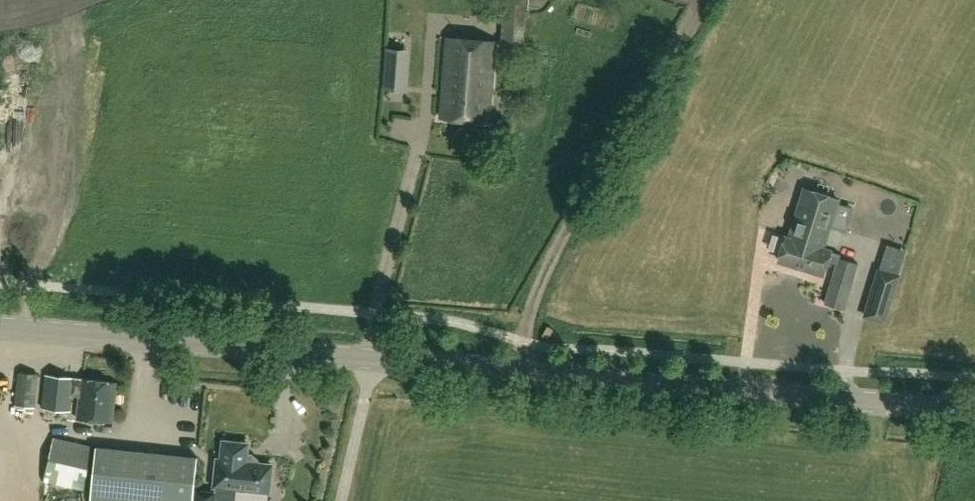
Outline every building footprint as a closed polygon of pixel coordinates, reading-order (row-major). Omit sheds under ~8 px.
[(528,17),(529,0),(504,0),(500,48),(526,50),(527,38),(528,17)] [(447,38),(442,118),(490,121),(495,41),(447,38)] [(806,188),(791,240),(824,249),(839,197),(806,188)] [(851,224),(825,303),(846,309),(869,230),(851,224)] [(828,250),(824,249),(791,240),(787,239),(781,262),(822,274),(828,250)] [(886,323),(901,274),(879,268),(864,317),(886,323)] [(549,325),(544,334),(549,338),(555,328),(549,325)] [(40,376),(18,373),(15,407),(36,408),(40,376)] [(72,396),(80,396),(78,418),(112,421),(115,380),(45,375),(43,409),(71,411),(72,396)] [(94,446),(57,438),(54,437),(45,473),(44,482),(83,492),(94,446)] [(222,460),(218,459),(215,486),(259,490),(260,486),(265,481),(270,482),(272,465),(257,463),(257,460),(252,455),(247,454),(249,443),(232,441),(224,448),(222,460)] [(198,457),(96,447),(91,500),(193,500),(198,457)] [(216,492),(196,490),(195,500),(215,500),(216,492)]
